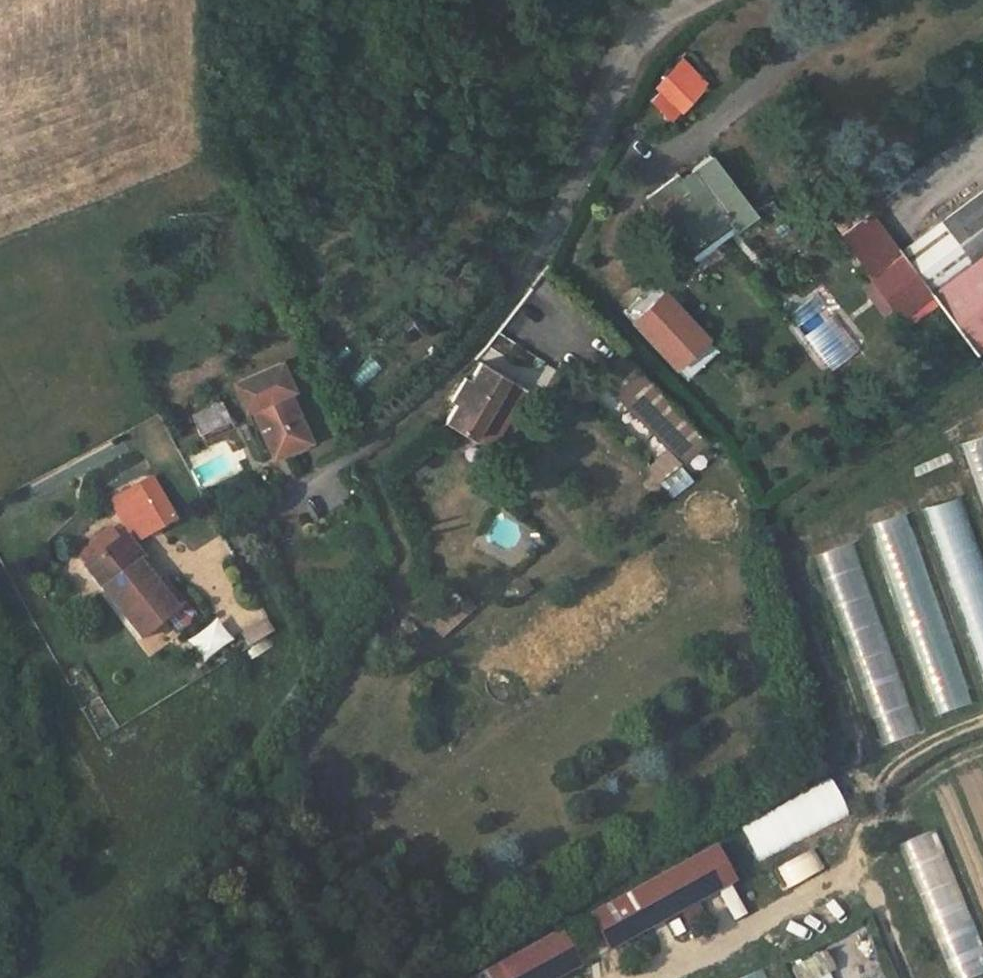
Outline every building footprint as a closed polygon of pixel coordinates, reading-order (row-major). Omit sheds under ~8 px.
[(666,121),(706,86),(685,63),(646,98),(666,121)] [(711,157),(681,179),(690,191),(676,202),(663,185),(646,198),(685,249),(717,224),(713,218),(721,212),(731,226),(735,231),(756,215),(711,157)] [(690,191),(681,179),(678,174),(663,185),(676,202),(690,191)] [(975,353),(982,347),(982,190),(900,251),(929,292),(936,301),(975,353)] [(871,212),(865,204),(862,202),(833,223),(840,234),(871,212)] [(691,256),(731,226),(721,212),(713,218),(717,224),(685,249),(691,256)] [(871,212),(840,234),(861,262),(870,273),(867,274),(876,286),(897,315),(900,313),(907,323),(931,305),(924,296),(929,292),(900,251),(871,212)] [(656,281),(625,311),(690,377),(720,347),(656,281)] [(897,315),(876,286),(866,292),(888,322),(897,315)] [(936,301),(929,292),(924,296),(931,305),(936,301)] [(649,411),(662,425),(676,410),(627,360),(611,375),(614,377),(607,385),(641,420),(649,411)] [(474,436),(504,383),(506,380),(478,365),(469,382),(464,379),(451,401),(456,404),(447,420),(474,436)] [(251,407),(273,458),(310,441),(288,392),(294,389),(282,366),(234,385),(243,409),(251,407)] [(504,383),(474,436),(491,445),(521,392),(504,383)] [(221,403),(191,415),(200,433),(227,420),(221,403)] [(649,411),(641,420),(653,433),(662,425),(649,411)] [(230,426),(227,420),(200,433),(202,439),(230,426)] [(668,492),(689,477),(680,465),(659,480),(668,492)] [(175,520),(151,477),(112,499),(136,542),(175,520)] [(959,492),(920,505),(971,656),(973,656),(982,685),(982,565),(959,492)] [(928,717),(964,706),(904,514),(868,525),(928,717)] [(176,611),(120,539),(119,540),(110,529),(93,542),(101,554),(87,565),(85,567),(141,639),(176,611)] [(818,552),(875,746),(913,735),(855,541),(818,552)] [(101,554),(93,542),(78,554),(87,565),(101,554)] [(449,590),(425,625),(445,639),(469,604),(449,590)] [(200,663),(229,639),(211,619),(183,643),(200,663)] [(251,647),(273,634),(265,621),(243,634),(251,647)] [(829,781),(737,823),(753,859),(846,817),(829,781)] [(949,977),(970,977),(982,973),(982,953),(935,829),(897,844),(949,977)] [(718,844),(678,866),(698,901),(737,880),(718,844)] [(771,870),(782,891),(822,870),(810,849),(771,870)] [(678,866),(589,914),(609,950),(698,901),(678,866)] [(729,886),(716,893),(732,921),(745,914),(729,886)] [(542,977),(558,977),(580,966),(561,930),(541,941),(557,970),(542,977)] [(557,970),(541,941),(473,977),(542,977),(557,970)] [(819,950),(788,965),(795,977),(833,977),(819,950)] [(736,977),(770,977),(766,967),(736,977)]
